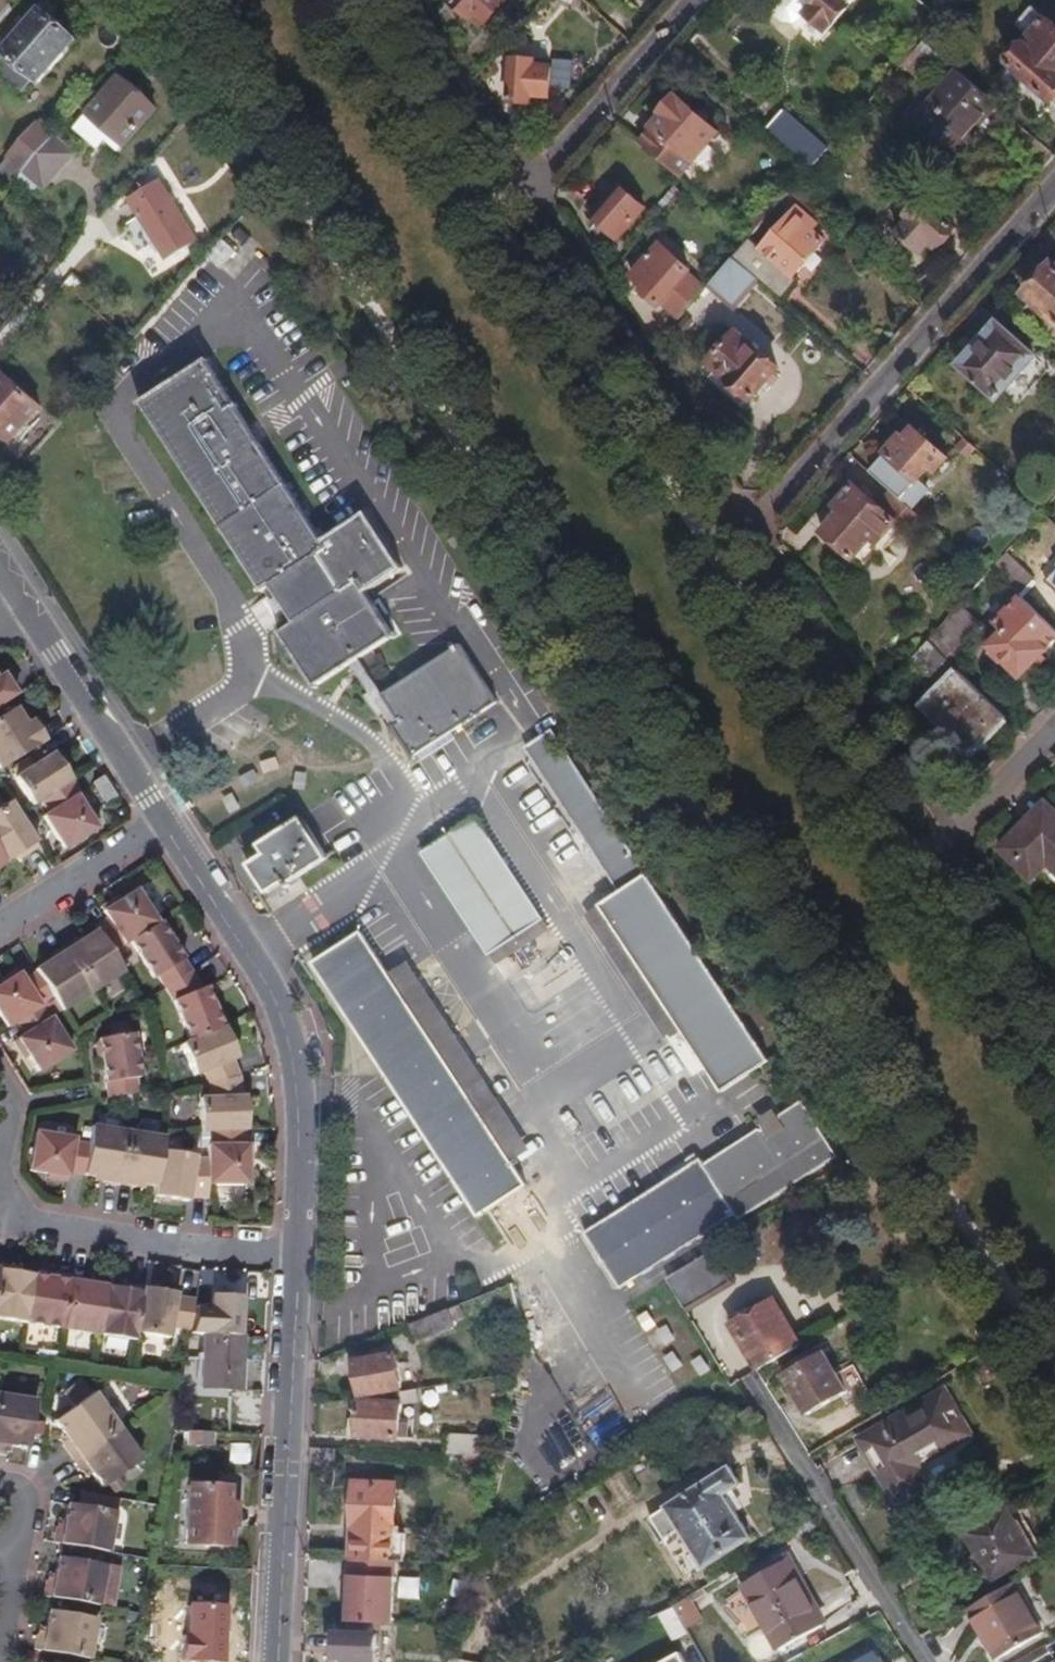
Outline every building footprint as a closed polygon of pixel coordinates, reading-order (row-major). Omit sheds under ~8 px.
[(10,7),(2,0),(0,0),(0,19),(10,7)] [(457,4),(454,7),(481,31),(508,0),(453,0),(457,4)] [(852,0),(770,0),(769,4),(772,14),(779,21),(789,23),(797,19),(802,15),(822,33),(852,0)] [(73,39),(36,7),(0,48),(7,54),(0,62),(0,70),(21,88),(31,75),(38,80),(73,39)] [(1054,100),(1054,28),(1033,8),(1016,27),(1029,39),(994,78),(1039,118),(1054,100)] [(939,22),(927,11),(918,21),(930,32),(939,22)] [(938,40),(947,29),(939,22),(930,32),(923,40),(927,44),(934,36),(938,40)] [(505,57),(526,33),(520,28),(499,51),(505,57)] [(930,66),(913,51),(902,64),(918,79),(930,66)] [(986,119),(997,105),(955,68),(914,116),(957,153),(960,149),(970,157),(996,127),(986,119)] [(543,107),(542,78),(524,79),(524,72),(502,72),(502,115),(525,115),(525,107),(543,107)] [(153,109),(116,77),(85,113),(122,145),(153,109)] [(678,177),(716,134),(702,122),(703,120),(676,97),(659,116),(661,117),(639,143),(678,177)] [(828,148),(789,112),(771,131),(811,167),(828,148)] [(23,167),(50,136),(35,122),(4,157),(20,171),(23,167)] [(75,155),(68,150),(70,148),(53,133),(50,136),(23,167),(40,181),(57,162),(64,168),(75,155)] [(946,170),(925,151),(918,159),(939,178),(946,170)] [(4,157),(0,162),(0,174),(10,182),(20,171),(4,157)] [(201,237),(160,179),(129,201),(171,259),(201,237)] [(613,241),(642,209),(615,185),(586,218),(613,241)] [(657,217),(679,192),(672,185),(650,210),(657,217)] [(824,211),(795,185),(789,192),(818,218),(824,211)] [(955,231),(921,200),(906,217),(910,220),(897,235),(919,254),(932,240),(940,247),(955,231)] [(792,279),(825,241),(810,228),(815,222),(798,207),(762,249),(749,238),(748,239),(731,257),(757,280),(770,292),(786,273),(792,279)] [(224,264),(239,247),(225,235),(210,252),(224,264)] [(703,290),(656,248),(627,280),(641,293),(639,296),(655,311),(657,308),(674,322),(703,290)] [(732,310),(757,280),(731,257),(705,287),(732,310)] [(1053,264),(1026,294),(1032,299),(1020,312),(1054,343),(1054,265),(1053,264)] [(996,397),(1037,351),(1003,320),(962,366),(996,397)] [(746,406),(773,375),(732,339),(706,369),(711,374),(704,382),(738,412),(744,404),(746,406)] [(323,545),(205,364),(141,406),(262,593),(270,587),(295,625),(280,635),(315,689),(349,666),(357,661),(399,634),(372,592),(409,568),(373,512),(323,545)] [(35,409),(0,379),(0,439),(5,444),(35,409)] [(936,473),(948,459),(916,431),(907,441),(902,437),(871,473),(891,491),(897,496),(913,478),(918,483),(931,469),(936,473)] [(967,457),(975,449),(964,439),(957,448),(967,457)] [(877,545),(897,522),(908,532),(920,517),(897,496),(891,491),(879,505),(854,484),(834,507),(840,512),(822,533),(853,560),(870,540),(877,545)] [(1026,588),(998,561),(991,569),(1018,596),(1026,588)] [(1054,639),(1054,632),(1020,597),(995,623),(1003,631),(987,648),(1019,677),(1054,639)] [(961,646),(982,624),(960,604),(928,640),(946,658),(959,644),(961,646)] [(946,658),(928,640),(913,656),(943,687),(928,702),(940,715),(935,720),(950,737),(947,740),(965,758),(1005,718),(946,658)] [(409,758),(494,702),(457,645),(380,696),(399,726),(391,731),(409,758)] [(380,696),(357,661),(349,666),(391,731),(399,726),(380,696)] [(13,694),(5,681),(0,684),(0,702),(13,694)] [(416,769),(502,714),(494,702),(409,758),(416,769)] [(940,715),(928,702),(922,708),(935,720),(940,715)] [(43,738),(34,725),(27,730),(24,724),(13,707),(0,715),(0,766),(43,738)] [(34,725),(30,720),(24,724),(27,730),(34,725)] [(648,876),(554,731),(527,748),(621,894),(648,876)] [(68,779),(50,751),(10,777),(29,804),(37,799),(68,779)] [(93,827),(81,809),(72,795),(77,792),(68,779),(37,799),(45,812),(39,816),(60,849),(93,827)] [(86,805),(77,792),(72,795),(81,809),(86,805)] [(6,800),(0,804),(0,858),(2,861),(12,855),(19,850),(21,854),(35,845),(15,814),(6,800)] [(1046,803),(1000,850),(1032,882),(1047,866),(1054,874),(1054,812),(1046,803)] [(296,879),(325,860),(298,819),(240,857),(269,902),(290,889),(288,885),(282,876),(290,871),(296,879)] [(545,925),(479,822),(425,857),(491,960),(545,925)] [(296,879),(290,871),(282,876),(288,885),(296,879)] [(769,1063),(648,876),(621,894),(601,907),(685,1037),(722,1094),(769,1063)] [(117,899),(133,889),(130,886),(115,896),(117,899)] [(154,921),(133,889),(117,899),(100,910),(104,917),(92,925),(93,928),(108,950),(126,939),(154,921)] [(685,1037),(601,907),(588,915),(671,1046),(685,1037)] [(188,970),(167,938),(168,931),(163,923),(155,921),(154,921),(126,939),(150,976),(155,973),(163,986),(188,970)] [(108,950),(93,928),(83,935),(76,940),(74,936),(60,944),(89,989),(120,969),(108,950)] [(386,973),(358,929),(311,961),(475,1216),(522,1186),(507,1161),(386,973)] [(76,940),(83,935),(80,931),(74,936),(76,940)] [(89,989),(60,944),(47,953),(49,957),(42,961),(32,968),(33,970),(50,996),(58,1009),(89,989)] [(525,1150),(403,960),(386,973),(507,1161),(525,1150)] [(15,971),(13,968),(0,977),(0,981),(15,971)] [(33,970),(20,978),(15,971),(0,981),(0,1019),(4,1025),(13,1020),(39,1003),(50,996),(33,970)] [(211,1006),(202,986),(199,987),(188,970),(163,986),(171,997),(187,1039),(219,1025),(218,1024),(221,1018),(217,1009),(211,1006)] [(68,1049),(39,1003),(13,1020),(22,1032),(15,1037),(25,1053),(36,1070),(68,1049)] [(127,1030),(125,1022),(106,1026),(107,1034),(127,1030)] [(235,1074),(228,1058),(233,1055),(220,1025),(219,1025),(187,1039),(179,1042),(191,1072),(201,1068),(206,1082),(235,1074)] [(138,1074),(130,1030),(127,1030),(107,1034),(95,1036),(96,1038),(91,1044),(93,1054),(99,1057),(106,1095),(131,1091),(135,1090),(133,1075),(138,1074)] [(25,1053),(15,1037),(11,1039),(21,1055),(25,1053)] [(243,1127),(241,1094),(239,1095),(235,1074),(206,1082),(207,1096),(197,1096),(197,1129),(204,1129),(208,1129),(241,1127),(243,1127)] [(738,1221),(839,1161),(805,1104),(705,1165),(738,1221)] [(117,1181),(125,1129),(88,1123),(86,1141),(81,1172),(93,1174),(100,1175),(99,1178),(117,1181)] [(244,1163),(244,1143),(241,1143),(241,1127),(208,1129),(207,1143),(204,1143),(204,1157),(204,1180),(243,1182),(244,1163)] [(81,1172),(86,1141),(69,1138),(70,1135),(31,1129),(25,1168),(63,1174),(64,1169),(81,1172)] [(153,1183),(159,1148),(161,1135),(125,1129),(117,1181),(133,1184),(133,1179),(140,1180),(153,1183)] [(204,1180),(204,1157),(191,1156),(191,1153),(159,1148),(153,1183),(152,1192),(190,1198),(191,1193),(204,1193),(204,1180)] [(614,1267),(684,1225),(663,1190),(594,1232),(614,1267)] [(732,1280),(715,1250),(672,1277),(689,1306),(732,1280)] [(31,1273),(18,1271),(10,1269),(11,1265),(0,1264),(0,1317),(23,1321),(31,1273)] [(60,1326),(68,1274),(51,1271),(50,1275),(43,1274),(31,1273),(23,1321),(60,1326)] [(96,1332),(104,1283),(91,1281),(84,1280),(84,1276),(68,1274),(60,1326),(96,1332)] [(133,1330),(141,1285),(125,1282),(124,1286),(116,1285),(104,1283),(96,1332),(132,1337),(133,1330)] [(188,1326),(193,1297),(172,1294),(173,1289),(141,1285),(133,1330),(166,1334),(167,1323),(188,1326)] [(799,1346),(772,1301),(733,1324),(760,1369),(799,1346)] [(453,1327),(451,1319),(461,1316),(457,1305),(411,1323),(417,1340),(453,1327)] [(234,1387),(237,1335),(199,1333),(196,1385),(234,1387)] [(844,1391),(820,1351),(782,1374),(806,1414),(844,1391)] [(400,1388),(396,1355),(354,1361),(359,1394),(400,1388)] [(69,1454),(113,1422),(90,1390),(89,1391),(80,1377),(62,1390),(72,1403),(52,1417),(62,1431),(65,1435),(59,1439),(69,1454)] [(420,1402),(418,1388),(400,1391),(403,1405),(420,1402)] [(913,1466),(968,1433),(943,1392),(863,1440),(897,1499),(924,1483),(913,1466)] [(31,1399),(0,1393),(0,1443),(1,1440),(6,1441),(23,1444),(31,1399)] [(401,1423),(402,1403),(359,1401),(357,1435),(400,1437),(401,1423)] [(137,1456),(113,1422),(69,1454),(79,1468),(86,1464),(89,1468),(99,1483),(137,1456)] [(410,1437),(410,1424),(401,1423),(400,1437),(410,1437)] [(202,1445),(202,1431),(181,1430),(180,1444),(202,1445)] [(65,1435),(62,1431),(56,1435),(59,1439),(65,1435)] [(479,1456),(481,1438),(449,1436),(448,1455),(479,1456)] [(493,1471),(497,1457),(479,1457),(466,1456),(465,1470),(493,1471)] [(82,1472),(89,1468),(86,1464),(79,1468),(82,1472)] [(751,1538),(728,1500),(745,1489),(730,1466),(649,1517),(664,1540),(681,1529),(704,1567),(751,1538)] [(397,1523),(398,1483),(353,1481),(352,1526),(357,1526),(356,1558),(404,1561),(405,1535),(395,1535),(395,1523),(397,1523)] [(222,1525),(224,1487),(185,1485),(182,1543),(226,1545),(227,1525),(222,1525)] [(107,1548),(114,1509),(68,1501),(65,1519),(64,1524),(57,1523),(54,1539),(107,1548)] [(1035,1553),(1009,1509),(965,1535),(977,1555),(972,1558),(986,1581),(1035,1553)] [(98,1601),(105,1561),(58,1553),(55,1570),(55,1576),(48,1575),(45,1592),(98,1601)] [(824,1624),(796,1574),(789,1579),(780,1563),(743,1584),(779,1649),(824,1624)] [(1042,1626),(1016,1575),(964,1601),(990,1652),(1042,1626)] [(464,1597),(468,1581),(455,1578),(452,1594),(464,1597)] [(727,1605),(744,1625),(757,1614),(740,1594),(727,1605)] [(686,1628),(702,1619),(690,1597),(674,1607),(686,1628)] [(205,1659),(223,1620),(187,1603),(168,1642),(205,1659)] [(89,1654),(95,1614),(49,1606),(46,1624),(45,1630),(39,1629),(36,1646),(89,1654)] [(163,1632),(168,1615),(154,1611),(149,1628),(163,1632)] [(378,1631),(335,1629),(334,1654),(343,1654),(342,1661),(376,1661),(378,1631)] [(872,1644),(839,1661),(882,1661),(872,1644)]
